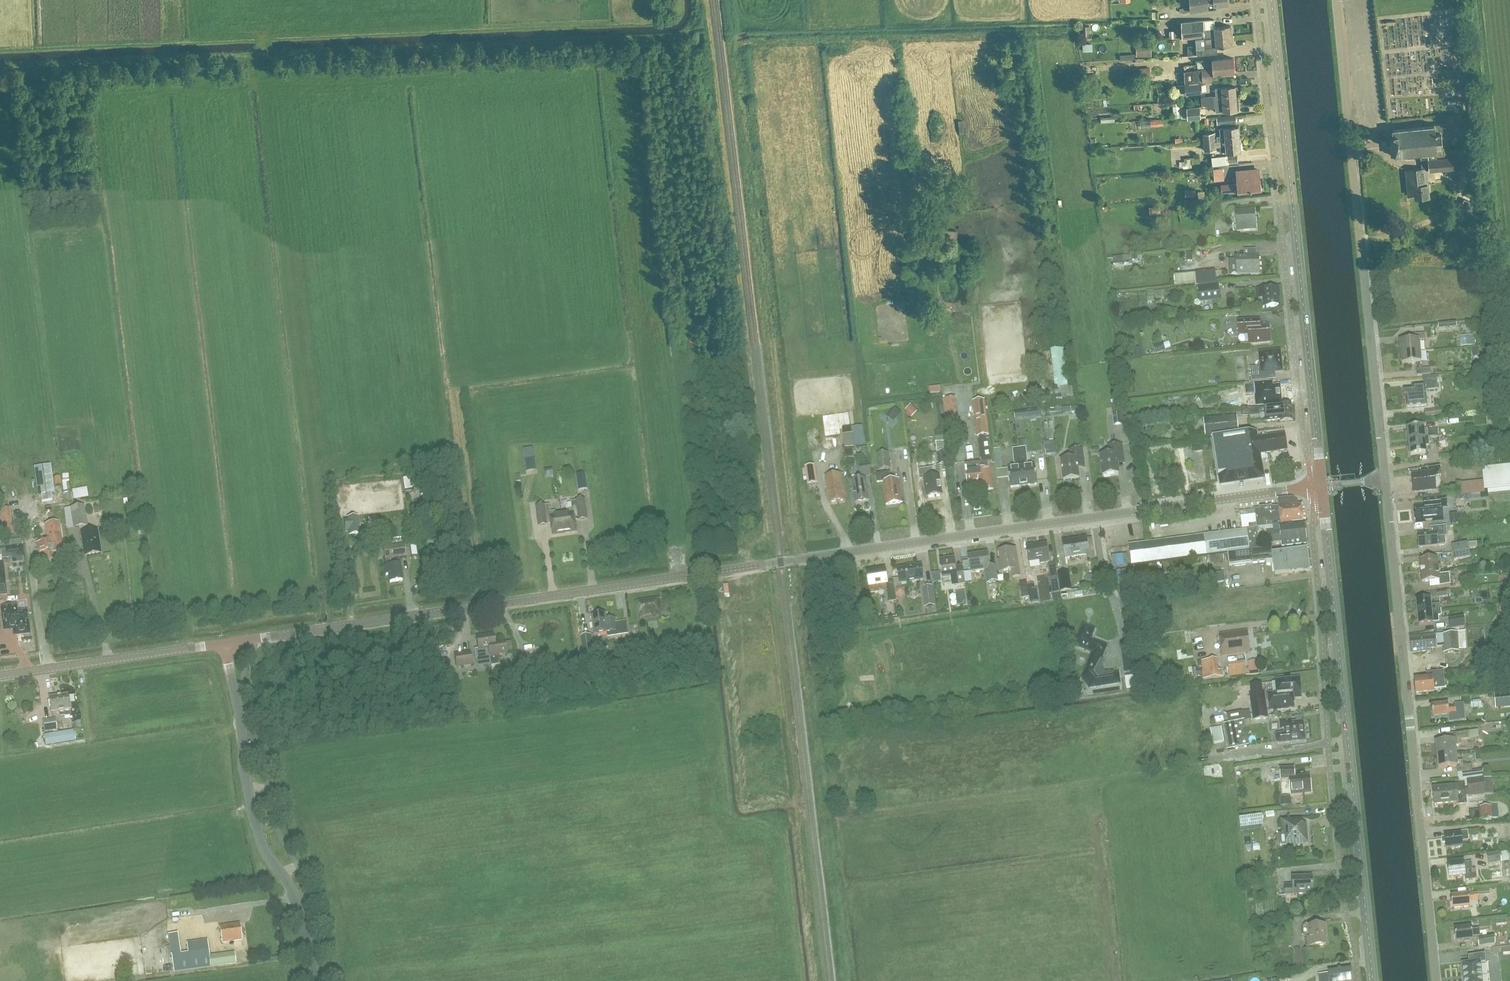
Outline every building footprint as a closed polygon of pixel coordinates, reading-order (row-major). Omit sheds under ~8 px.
[(1228,4),(1228,0),(1193,0),(1194,14),(1209,12),(1208,2),(1214,1),(1214,5),(1228,4)] [(1230,25),(1216,26),(1216,20),(1203,21),(1203,20),(1178,22),(1178,30),(1169,31),(1169,38),(1179,38),(1183,38),(1183,39),(1205,37),(1231,35),(1231,34),(1232,34),(1233,33),(1232,27),(1231,26),(1230,26),(1230,25)] [(1183,47),(1187,47),(1188,56),(1206,54),(1217,53),(1217,47),(1232,46),(1231,35),(1205,37),(1183,39),(1183,40),(1179,40),(1179,46),(1183,46),(1183,47)] [(1155,56),(1154,44),(1140,45),(1141,56),(1155,56)] [(1217,73),(1234,72),(1233,58),(1213,59),(1214,69),(1197,70),(1195,72),(1195,79),(1197,81),(1217,80),(1217,73)] [(1138,70),(1138,81),(1154,80),(1154,70),(1138,70)] [(1185,84),(1186,93),(1202,92),(1202,83),(1185,84)] [(1216,95),(1210,96),(1202,96),(1202,100),(1236,98),(1236,86),(1216,87),(1216,95)] [(1203,104),(1207,104),(1207,108),(1216,107),(1216,112),(1237,110),(1236,98),(1202,100),(1203,104)] [(1188,118),(1201,117),(1200,106),(1187,107),(1188,118)] [(1144,127),(1151,126),(1170,125),(1169,118),(1163,119),(1163,116),(1147,117),(1148,120),(1144,121),(1144,127)] [(1395,147),(1396,156),(1421,154),(1451,151),(1448,122),(1434,124),(1434,125),(1394,129),(1395,138),(1392,138),(1392,147),(1395,147)] [(1226,140),(1240,138),(1239,126),(1225,127),(1225,128),(1220,128),(1221,135),(1225,135),(1226,140)] [(1205,150),(1216,149),(1214,132),(1204,133),(1205,150)] [(1227,152),(1241,151),(1240,138),(1226,140),(1226,144),(1220,145),(1221,152),(1227,152)] [(1422,169),(1408,170),(1410,196),(1418,195),(1419,199),(1430,198),(1428,171),(1464,168),(1462,150),(1451,151),(1421,154),(1422,169)] [(1228,164),(1228,162),(1238,161),(1238,155),(1228,156),(1222,156),(1213,157),(1214,165),(1228,164)] [(1216,169),(1216,180),(1227,180),(1226,168),(1216,169)] [(1259,169),(1252,170),(1237,172),(1239,192),(1261,189),(1259,169)] [(1235,183),(1221,184),(1222,192),(1235,191),(1235,183)] [(1236,231),(1256,230),(1254,210),(1235,212),(1236,231)] [(1237,275),(1260,273),(1258,256),(1235,258),(1237,275)] [(1116,259),(1117,269),(1136,268),(1135,258),(1116,259)] [(1215,271),(1173,275),(1174,285),(1176,285),(1176,286),(1180,285),(1180,284),(1196,283),(1196,285),(1216,283),(1216,279),(1222,278),(1221,271),(1215,272),(1215,271)] [(1218,284),(1198,286),(1200,304),(1220,301),(1218,284)] [(1257,307),(1266,307),(1279,306),(1277,289),(1267,290),(1266,287),(1255,289),(1257,307)] [(1164,291),(1153,292),(1154,301),(1165,300),(1164,291)] [(1249,343),(1270,341),(1269,326),(1250,328),(1249,321),(1238,322),(1239,335),(1248,334),(1249,343)] [(1456,347),(1475,345),(1474,338),(1471,339),(1471,335),(1459,337),(1459,340),(1456,340),(1456,347)] [(1402,355),(1420,354),(1419,343),(1426,342),(1425,336),(1413,337),(1413,344),(1401,345),(1402,355)] [(1064,348),(1050,350),(1055,390),(1064,389),(1068,386),(1064,348)] [(1252,366),(1253,376),(1253,382),(1267,380),(1267,375),(1272,375),(1288,373),(1286,356),(1275,357),(1274,352),(1263,353),(1264,365),(1252,366)] [(1420,354),(1402,355),(1403,366),(1417,365),(1418,377),(1430,376),(1430,371),(1422,371),(1420,354)] [(1426,392),(1438,391),(1437,378),(1424,379),(1425,386),(1413,387),(1413,390),(1404,391),(1405,401),(1406,400),(1407,408),(1427,407),(1426,392)] [(1230,400),(1231,409),(1248,407),(1279,404),(1278,398),(1290,397),(1288,381),(1258,383),(1258,385),(1252,385),(1247,386),(1246,386),(1246,389),(1229,390),(1230,400)] [(1496,381),(1484,382),(1485,390),(1497,388),(1496,381)] [(932,395),(943,394),(943,387),(931,387),(932,395)] [(1045,393),(1023,396),(1024,405),(1046,402),(1045,393)] [(942,399),(944,409),(946,429),(957,427),(953,397),(942,399)] [(988,436),(987,430),(985,408),(988,408),(987,401),(973,403),(977,438),(979,437),(979,440),(978,440),(980,460),(981,459),(981,462),(965,464),(967,486),(976,485),(977,492),(992,490),(989,462),(991,462),(988,439),(987,439),(986,437),(988,436)] [(1291,404),(1264,407),(1266,422),(1280,420),(1280,422),(1293,421),(1291,404)] [(906,411),(913,418),(920,412),(913,405),(906,411)] [(894,407),(887,416),(893,422),(901,412),(894,407)] [(1203,420),(1205,437),(1238,433),(1236,416),(1203,420)] [(1046,441),(1053,441),(1052,423),(1045,423),(1046,441)] [(854,446),(865,445),(862,426),(852,427),(854,446)] [(1411,443),(1427,442),(1425,429),(1409,430),(1411,443)] [(1260,454),(1287,450),(1284,434),(1257,438),(1256,433),(1213,439),(1219,477),(1221,476),(1222,485),(1264,479),(1260,454)] [(853,446),(853,441),(852,434),(842,435),(844,447),(853,446)] [(946,465),(945,452),(943,441),(935,442),(937,453),(936,453),(938,465),(946,465)] [(1018,441),(1012,442),(1013,449),(1012,449),(1014,462),(1015,462),(1016,468),(1008,469),(1010,488),(1023,486),(1019,449),(1018,449),(1018,441)] [(1427,442),(1411,443),(1413,457),(1428,456),(1427,442)] [(1117,464),(1124,463),(1122,444),(1108,446),(1109,455),(1100,456),(1102,476),(1118,474),(1117,464)] [(1000,448),(993,449),(996,470),(1002,469),(1000,448)] [(1023,486),(1037,484),(1035,466),(1027,467),(1026,461),(1027,461),(1025,448),(1019,449),(1023,486)] [(1078,469),(1085,468),(1083,449),(1069,451),(1070,459),(1061,461),(1063,481),(1079,479),(1078,469)] [(526,472),(537,470),(535,458),(524,460),(526,472)] [(852,482),(855,504),(868,502),(864,476),(870,475),(869,464),(859,466),(861,480),(852,482)] [(819,482),(818,465),(807,465),(808,483),(819,482)] [(1482,469),(1483,481),(1457,484),(1459,495),(1469,494),(1484,492),(1484,490),(1509,487),(1509,466),(1482,469)] [(926,497),(941,495),(939,476),(932,477),(931,469),(925,470),(926,478),(923,478),(926,497)] [(997,478),(1007,477),(1007,469),(997,470),(997,478)] [(1436,479),(1443,478),(1442,470),(1430,471),(1430,476),(1414,477),(1416,494),(1438,492),(1436,479)] [(877,483),(882,482),(886,505),(902,503),(899,479),(891,480),(889,472),(876,474),(877,483)] [(829,503),(845,501),(841,474),(825,476),(829,503)] [(61,485),(60,477),(53,478),(54,486),(61,485)] [(73,489),(75,498),(89,495),(87,486),(73,489)] [(1484,492),(1469,494),(1469,501),(1485,499),(1484,492)] [(576,532),(574,521),(587,519),(584,499),(576,501),(571,502),(572,509),(567,510),(567,513),(562,514),(564,533),(576,532)] [(1425,507),(1416,508),(1417,525),(1445,523),(1443,506),(1437,506),(1436,500),(1425,501),(1425,507)] [(47,527),(61,526),(60,503),(48,504),(48,518),(47,518),(47,527)] [(0,508),(0,527),(2,533),(10,531),(6,514),(11,512),(9,505),(0,508)] [(539,526),(551,524),(553,535),(564,533),(562,514),(556,515),(555,511),(550,512),(549,505),(544,506),(544,505),(536,506),(539,526)] [(1255,519),(1256,526),(1256,527),(1292,523),(1292,522),(1303,521),(1302,505),(1290,506),(1290,505),(1271,507),(1259,508),(1260,509),(1254,509),(1255,519)] [(84,506),(70,508),(73,528),(87,526),(84,506)] [(1242,528),(1256,526),(1255,519),(1254,509),(1239,511),(1242,528)] [(358,516),(347,517),(348,530),(348,531),(359,530),(358,516)] [(1281,547),(1306,544),(1303,523),(1279,526),(1256,529),(1204,536),(1129,546),(1131,565),(1207,555),(1249,550),(1249,551),(1259,549),(1257,537),(1266,536),(1268,546),(1281,544),(1281,547)] [(1434,534),(1417,536),(1419,549),(1438,547),(1437,539),(1447,538),(1447,536),(1453,535),(1452,525),(1446,526),(1446,527),(1433,528),(1434,534)] [(97,530),(88,531),(81,532),(84,555),(101,552),(97,530)] [(56,560),(54,549),(62,548),(59,532),(52,533),(53,540),(36,543),(40,562),(56,560)] [(1086,539),(1086,538),(1063,542),(1065,558),(1086,555),(1087,564),(1096,563),(1092,538),(1086,539)] [(1039,564),(1049,562),(1046,544),(1026,548),(1029,562),(1039,561),(1039,564)] [(1452,553),(1468,551),(1467,544),(1451,545),(1452,553)] [(399,558),(405,557),(403,545),(385,548),(386,559),(383,559),(385,567),(384,567),(386,575),(389,575),(390,582),(402,581),(400,565),(399,558)] [(7,558),(21,557),(21,548),(6,549),(7,558)] [(1229,566),(1251,563),(1272,561),(1274,576),(1310,571),(1307,549),(1272,554),(1271,548),(1227,554),(1229,566)] [(1012,578),(1019,576),(1015,549),(999,552),(1002,571),(1011,570),(1012,578)] [(1453,560),(1470,559),(1469,552),(1453,553),(1453,560)] [(998,581),(997,577),(995,565),(989,566),(987,553),(968,556),(970,572),(984,570),(986,583),(998,581)] [(1225,561),(1224,554),(1208,556),(1209,564),(1216,563),(1216,562),(1225,561)] [(964,584),(964,580),(963,570),(955,571),(954,558),(940,560),(942,580),(952,579),(953,585),(964,584)] [(1436,572),(1438,572),(1438,571),(1440,571),(1440,565),(1438,566),(1437,558),(1420,560),(1421,574),(1427,573),(1427,571),(1434,569),(1436,572)] [(1060,593),(1057,576),(1055,563),(1048,565),(1050,577),(1047,578),(1050,594),(1060,593)] [(899,583),(923,580),(920,566),(914,567),(914,564),(910,565),(910,567),(897,569),(899,583)] [(71,569),(76,578),(82,575),(76,566),(71,569)] [(867,572),(869,586),(870,593),(887,590),(888,602),(896,601),(893,581),(887,582),(885,569),(867,572)] [(1427,573),(1421,574),(1422,582),(1439,580),(1439,586),(1450,585),(1449,573),(1439,574),(1438,572),(1436,572),(1434,569),(1427,571),(1427,573)] [(1060,592),(1071,590),(1069,572),(1057,573),(1060,592)] [(1226,572),(1215,574),(1216,584),(1227,582),(1226,572)] [(1026,583),(1019,584),(1022,599),(1029,598),(1026,583)] [(924,607),(930,607),(931,613),(935,612),(935,606),(932,586),(921,588),(924,607)] [(763,602),(762,597),(758,598),(757,592),(745,594),(746,605),(763,602)] [(966,605),(965,593),(957,594),(958,606),(966,605)] [(667,598),(660,599),(635,603),(637,620),(670,615),(667,598)] [(1431,605),(1430,599),(1416,600),(1417,612),(1441,610),(1440,605),(1436,606),(1436,605),(1431,605)] [(18,634),(29,633),(26,611),(17,612),(16,606),(2,608),(4,630),(17,628),(18,634)] [(824,617),(835,616),(834,609),(834,608),(822,609),(823,610),(824,617)] [(1441,610),(1417,612),(1419,625),(1433,624),(1432,617),(1438,617),(1437,616),(1441,615),(1441,610)] [(606,620),(605,614),(592,616),(595,635),(616,631),(614,618),(606,620)] [(1449,620),(1450,629),(1465,627),(1464,618),(1449,620)] [(1083,626),(1075,646),(1093,652),(1083,679),(1089,688),(1119,683),(1118,674),(1113,675),(1113,672),(1104,672),(1101,668),(1103,660),(1101,659),(1106,646),(1089,640),(1093,630),(1083,626)] [(1222,656),(1250,653),(1247,631),(1219,634),(1222,656)] [(1458,652),(1458,649),(1467,649),(1465,631),(1456,632),(1456,633),(1411,638),(1411,640),(1410,640),(1411,651),(1415,650),(1415,653),(1427,651),(1427,649),(1443,647),(1444,654),(1458,652)] [(476,637),(478,650),(475,650),(476,659),(489,657),(490,665),(499,664),(498,655),(506,654),(504,642),(494,643),(493,635),(476,637)] [(583,654),(593,653),(591,635),(581,637),(583,654)] [(470,653),(454,655),(456,667),(472,665),(470,653)] [(529,653),(518,655),(519,667),(531,665),(529,653)] [(1203,679),(1218,677),(1223,677),(1222,670),(1218,671),(1216,659),(1201,661),(1203,679)] [(1249,662),(1252,673),(1260,670),(1257,660),(1249,662)] [(1246,661),(1229,664),(1231,678),(1248,675),(1246,661)] [(451,668),(445,669),(447,685),(453,685),(451,668)] [(1433,689),(1445,688),(1443,671),(1432,672),(1432,678),(1414,680),(1415,695),(1434,693),(1433,689)] [(1139,686),(1136,673),(1125,675),(1127,688),(1139,686)] [(1293,698),(1301,697),(1299,679),(1276,681),(1277,693),(1268,694),(1270,710),(1294,708),(1293,701),(1293,698)] [(1248,683),(1250,702),(1253,720),(1268,718),(1262,681),(1248,683)] [(1496,708),(1509,707),(1509,693),(1494,694),(1496,708)] [(51,712),(70,709),(68,695),(49,698),(51,712)] [(1449,715),(1455,714),(1455,708),(1447,708),(1447,705),(1432,706),(1433,719),(1449,717),(1449,715)] [(1226,715),(1228,723),(1244,721),(1242,712),(1226,715)] [(44,732),(57,730),(55,719),(42,721),(44,732)] [(1277,735),(1275,737),(1276,742),(1278,744),(1305,741),(1303,721),(1291,723),(1291,719),(1280,720),(1280,728),(1284,728),(1285,734),(1277,735)] [(1249,748),(1244,721),(1228,723),(1222,724),(1228,751),(1235,750),(1236,751),(1249,748)] [(1224,742),(1221,727),(1210,729),(1213,743),(1224,742)] [(50,745),(75,741),(73,731),(48,735),(50,745)] [(1436,756),(1455,755),(1454,747),(1460,747),(1460,742),(1468,742),(1467,734),(1452,735),(1452,742),(1435,744),(1436,756)] [(1456,775),(1471,773),(1470,766),(1461,767),(1460,762),(1456,762),(1455,755),(1436,756),(1438,769),(1456,768),(1456,775)] [(1248,765),(1239,767),(1240,773),(1250,771),(1248,765)] [(1291,794),(1311,792),(1309,776),(1294,777),(1293,768),(1279,769),(1280,779),(1289,778),(1291,794)] [(1486,794),(1495,793),(1495,779),(1485,779),(1486,794)] [(1432,790),(1433,801),(1442,800),(1442,794),(1454,793),(1454,792),(1464,791),(1463,790),(1483,788),(1482,782),(1464,783),(1464,784),(1454,785),(1454,788),(1432,790)] [(1452,805),(1453,805),(1456,805),(1467,804),(1466,798),(1484,796),(1483,788),(1463,790),(1464,791),(1454,792),(1454,793),(1442,794),(1442,800),(1433,801),(1434,807),(1443,806),(1444,810),(1445,811),(1451,810),(1452,809),(1452,805)] [(1291,805),(1290,796),(1280,797),(1281,806),(1291,805)] [(1498,806),(1490,807),(1480,807),(1481,819),(1499,818),(1498,806)] [(1261,813),(1239,816),(1240,828),(1263,825),(1261,813)] [(1279,845),(1287,845),(1306,843),(1305,825),(1301,825),(1301,820),(1281,822),(1283,836),(1278,836),(1279,845)] [(1462,842),(1468,841),(1467,832),(1459,833),(1460,835),(1444,836),(1445,838),(1441,838),(1442,843),(1445,843),(1446,849),(1462,848),(1462,842)] [(1488,864),(1500,863),(1499,853),(1487,854),(1488,864)] [(1464,871),(1472,870),(1471,863),(1464,864),(1463,863),(1447,865),(1449,878),(1465,877),(1464,871)] [(1285,895),(1313,893),(1312,877),(1292,878),(1292,885),(1284,885),(1285,895)] [(1469,902),(1478,901),(1478,894),(1469,895),(1451,896),(1452,909),(1470,907),(1469,902)] [(222,943),(242,940),(239,923),(219,926),(222,943)] [(1324,932),(1326,932),(1325,925),(1309,927),(1310,938),(1308,938),(1309,947),(1326,945),(1324,932)] [(1472,937),(1480,936),(1479,929),(1471,930),(1471,927),(1454,929),(1455,942),(1464,941),(1464,942),(1470,942),(1469,940),(1472,940),(1472,937)] [(1494,937),(1478,939),(1479,948),(1495,946),(1494,937)] [(236,963),(234,953),(210,956),(207,940),(187,943),(188,953),(171,955),(174,972),(236,963)] [(1296,965),(1302,964),(1300,948),(1294,949),(1296,965)] [(1462,964),(1461,964),(1462,974),(1480,972),(1479,964),(1485,964),(1484,955),(1468,957),(1468,964),(1462,964)] [(1350,968),(1328,970),(1328,973),(1321,974),(1322,980),(1326,980),(1329,980),(1352,980),(1350,968)] [(1462,974),(1463,980),(1481,980),(1480,972),(1462,974)]
